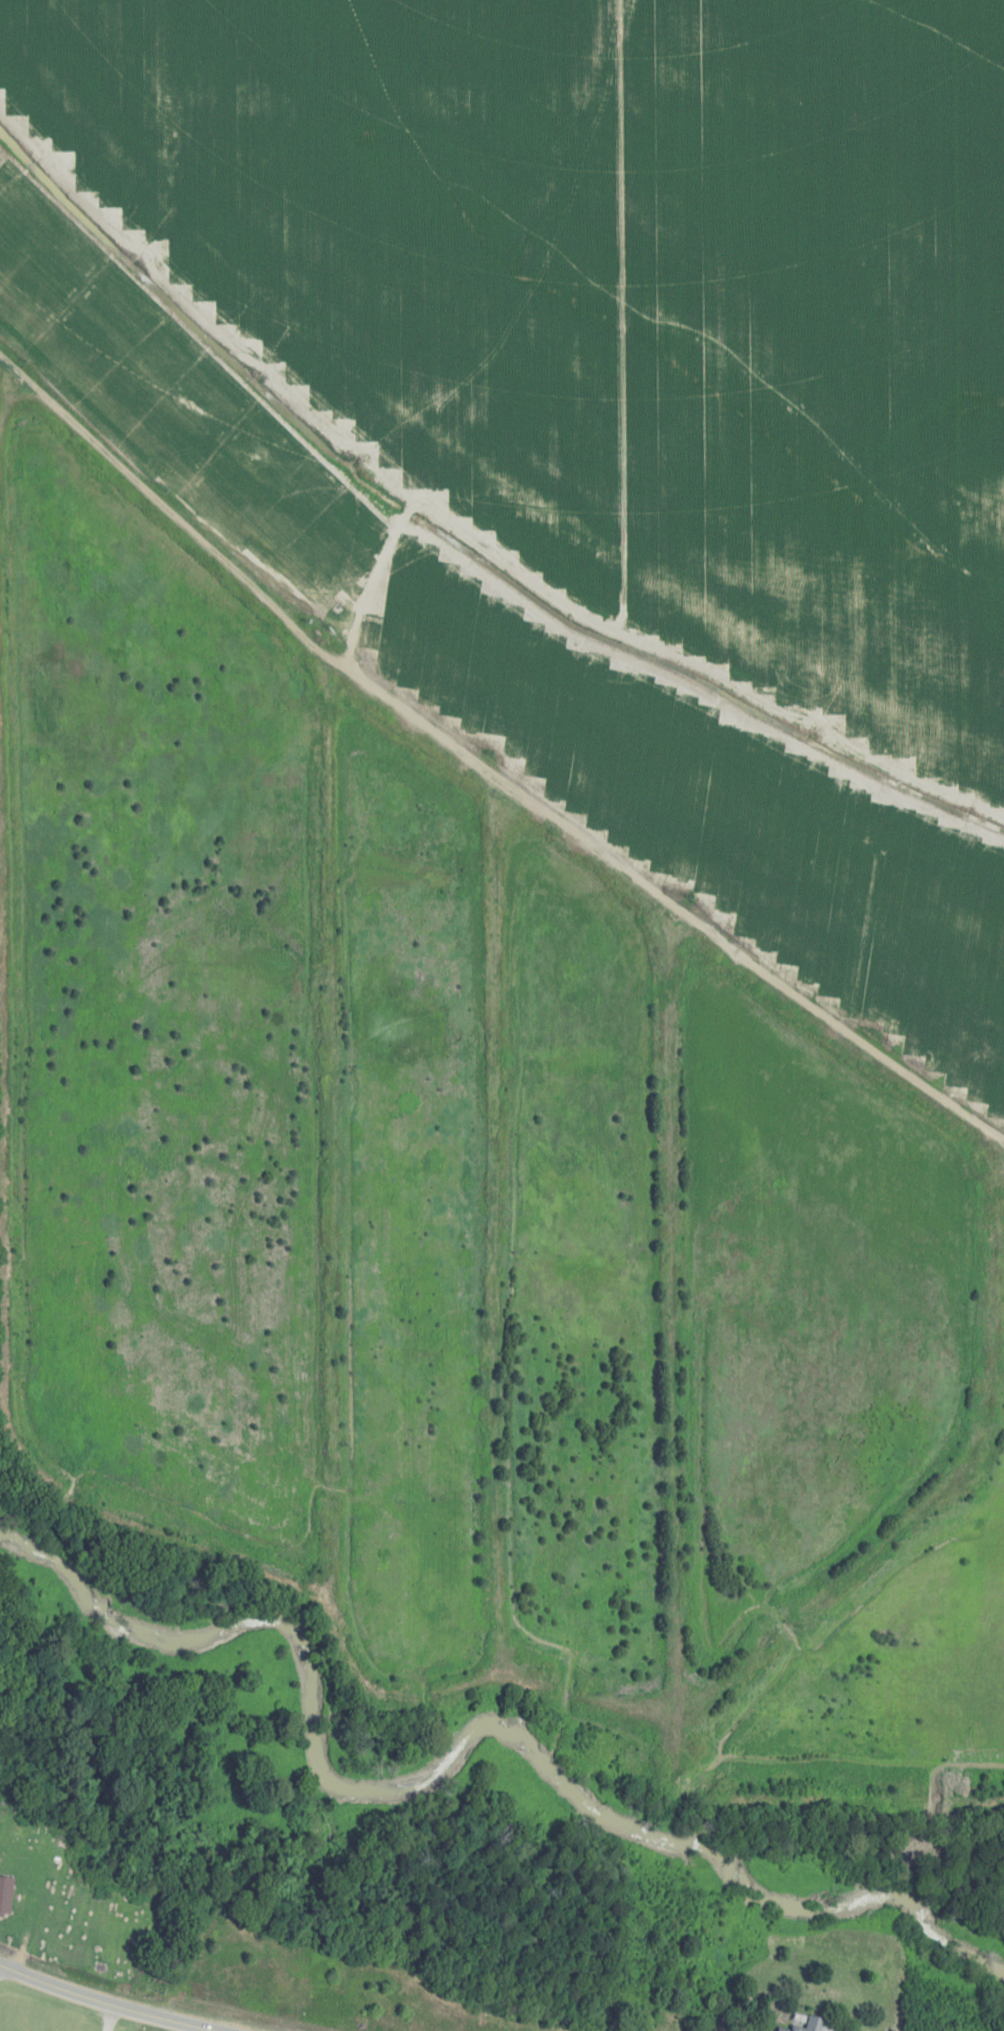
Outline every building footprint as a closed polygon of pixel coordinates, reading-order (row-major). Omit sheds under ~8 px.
[(13,1878),(0,1878),(0,1915),(11,1916),(13,1878)] [(806,2016),(804,2029),(776,2024),(775,2030),(819,2030),(821,2018),(806,2016)]
